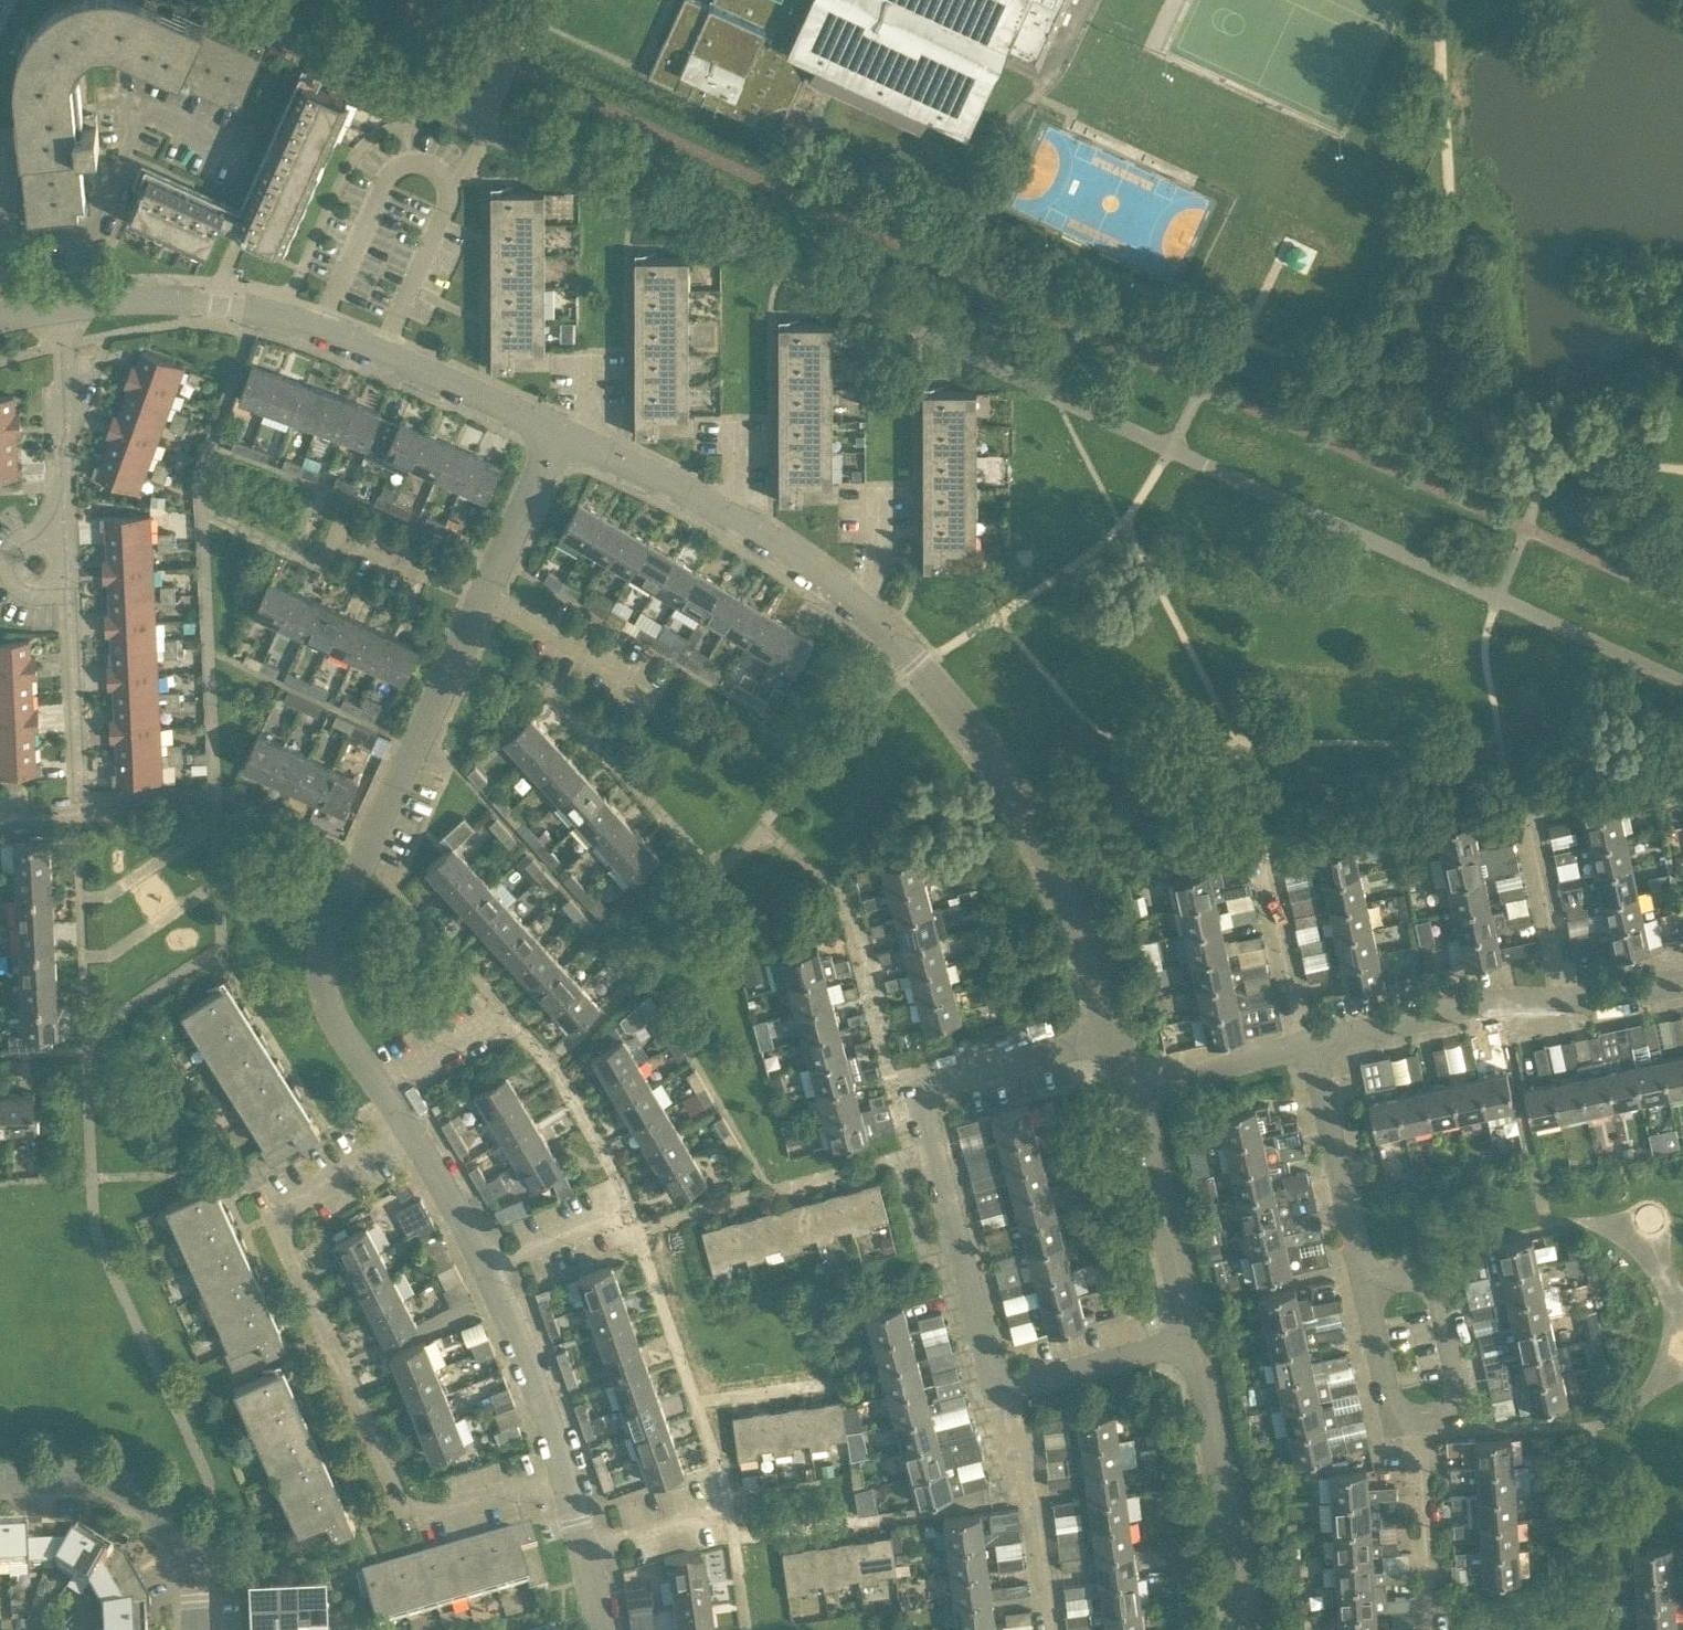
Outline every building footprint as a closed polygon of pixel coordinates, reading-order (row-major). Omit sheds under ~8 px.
[(56,2),(50,6),(44,11),(38,17),(34,23),(29,29),(25,36),(22,43),(19,50),(17,57),(16,65),(15,73),(15,80),(15,88),(21,152),(28,217),(79,212),(77,201),(85,201),(79,147),(99,145),(95,112),(82,114),(78,75),(84,61),(97,52),(112,50),(236,106),(262,47),(157,0),(59,0),(56,2)] [(673,85),(753,122),(757,114),(784,104),(789,106),(806,71),(811,73),(809,77),(920,128),(928,110),(967,128),(1002,51),(1038,67),(1068,0),(712,0),(710,5),(700,0),(682,0),(648,74),(673,85)] [(304,80),(295,99),(338,118),(346,99),(304,80)] [(330,137),(338,118),(295,99),(287,117),(330,137)] [(287,117),(279,136),(321,155),(330,137),(287,117)] [(313,173),(321,155),(279,136),(271,154),(313,173)] [(271,154),(262,172),(305,191),(313,173),(271,154)] [(297,210),(305,191),(262,172),(254,190),(297,210)] [(130,217),(150,225),(169,182),(150,174),(130,217)] [(150,225),(168,234),(187,191),(169,182),(150,225)] [(488,219),(488,224),(545,224),(545,190),(499,190),(499,188),(488,188),(488,199),(498,199),(498,219),(488,219)] [(254,190),(246,209),(289,228),(297,210),(254,190)] [(206,199),(187,191),(168,234),(187,242),(206,199)] [(280,247),(289,228),(246,209),(243,215),(206,199),(187,242),(206,251),(220,220),(280,247)] [(488,249),(488,255),(545,255),(545,224),(488,224),(488,230),(499,230),(499,249),(488,249)] [(632,286),(632,291),(689,291),(689,255),(643,255),(643,253),(632,253),(632,266),(642,266),(642,286),(632,286)] [(488,282),(488,287),(545,287),(545,255),(488,255),(488,261),(499,261),(499,282),(488,282)] [(489,312),(489,318),(545,318),(545,287),(488,287),(488,293),(499,293),(499,312),(489,312)] [(632,317),(632,323),(689,323),(689,291),(632,291),(632,297),(642,297),(642,317),(632,317)] [(545,347),(545,318),(489,318),(489,324),(499,324),(499,347),(493,347),(493,367),(552,367),(552,348),(545,347)] [(776,351),(776,357),(833,358),(834,324),(787,323),(787,320),(776,320),(776,332),(786,332),(786,352),(776,351)] [(632,349),(632,354),(689,354),(689,323),(632,323),(632,328),(642,328),(642,349),(632,349)] [(127,374),(175,391),(184,366),(142,350),(136,366),(131,364),(127,374)] [(632,380),(632,386),(689,385),(689,354),(632,354),(632,360),(642,360),(642,380),(632,380)] [(776,382),(776,388),(833,389),(833,358),(776,357),(776,363),(787,363),(787,382),(776,382)] [(266,407),(278,374),(252,365),(240,398),(266,407)] [(203,373),(190,368),(187,377),(200,382),(203,373)] [(165,416),(175,391),(127,374),(124,384),(129,386),(123,401),(165,416)] [(304,384),(278,374),(266,407),(292,417),(304,384)] [(292,417),(317,426),(329,393),(304,384),(292,417)] [(689,413),(689,385),(632,386),(632,391),(642,391),(642,414),(635,414),(636,433),(696,433),(696,413),(689,413)] [(920,419),(920,424),(977,425),(977,391),(931,390),(931,388),(920,387),(920,399),(930,399),(930,419),(920,419)] [(776,415),(776,420),(833,421),(833,389),(776,388),(776,394),(787,394),(786,415),(776,415)] [(355,402),(329,393),(317,426),(343,435),(355,402)] [(20,422),(20,411),(14,411),(14,395),(0,395),(0,423),(20,422)] [(156,441),(165,416),(123,401),(118,416),(113,414),(109,424),(156,441)] [(369,445),(373,433),(381,412),(355,402),(343,435),(369,445)] [(175,409),(172,418),(185,423),(188,414),(175,409)] [(182,432),(185,423),(172,418),(169,427),(182,432)] [(408,474),(413,463),(427,432),(401,420),(392,441),(373,433),(369,445),(365,455),(408,474)] [(776,445),(776,451),(832,451),(833,421),(776,420),(776,425),(786,426),(786,445),(776,445)] [(16,448),(15,432),(21,432),(20,422),(0,423),(0,449),(16,448)] [(147,466),(156,441),(109,424),(106,434),(111,435),(105,450),(147,466)] [(920,449),(920,455),(977,456),(977,425),(920,424),(920,430),(930,430),(930,449),(920,449)] [(451,443),(427,432),(413,463),(437,474),(451,443)] [(234,438),(231,447),(231,448),(249,454),(252,445),(234,438)] [(451,443),(437,474),(462,485),(476,454),(451,443)] [(266,460),(269,451),(252,445),(249,454),(266,460)] [(0,449),(0,476),(23,475),(22,464),(17,464),(16,448),(0,449)] [(138,491),(147,466),(105,450),(100,465),(95,463),(91,474),(138,491)] [(832,481),(832,451),(776,451),(776,457),(786,457),(786,480),(780,480),(779,500),(839,500),(839,481),(832,481)] [(502,465),(476,454),(462,485),(487,497),(502,465)] [(920,482),(920,487),(976,488),(977,456),(920,455),(920,461),(930,461),(930,482),(920,482)] [(300,473),(303,463),(285,456),(281,466),(300,473)] [(157,459),(154,468),(167,473),(170,464),(157,459)] [(300,473),(316,478),(320,469),(303,463),(300,473)] [(164,482),(167,473),(154,468),(150,477),(164,482)] [(860,468),(852,468),(852,477),(860,477),(860,468)] [(336,475),(333,484),(333,485),(351,491),(354,481),(336,475)] [(920,512),(920,518),(976,519),(976,488),(920,487),(920,493),(930,493),(930,512),(920,512)] [(378,492),(374,502),(392,510),(396,500),(378,492)] [(150,504),(163,506),(164,495),(152,493),(150,504)] [(412,508),(396,500),(392,510),(407,517),(412,508)] [(586,546),(603,516),(579,502),(561,532),(586,546)] [(106,543),(151,541),(150,514),(100,516),(100,527),(106,527),(106,543)] [(441,532),(446,522),(428,514),(424,524),(441,532)] [(627,529),(603,516),(586,546),(609,560),(627,529)] [(976,548),(976,519),(920,518),(920,524),(930,524),(930,547),(923,547),(923,567),(983,567),(983,548),(976,548)] [(462,529),(446,522),(441,532),(457,539),(462,529)] [(627,529),(609,560),(632,573),(650,543),(627,529)] [(157,531),(158,541),(172,540),(172,530),(157,531)] [(172,549),(172,540),(158,541),(158,550),(172,549)] [(152,567),(151,541),(106,543),(107,559),(102,559),(102,570),(152,567)] [(673,557),(650,543),(632,573),(656,587),(673,557)] [(673,557),(656,587),(679,601),(697,571),(673,557)] [(154,594),(152,567),(102,570),(103,580),(108,580),(109,596),(154,594)] [(561,589),(566,580),(548,570),(543,579),(561,589)] [(720,584),(697,571),(679,601),(703,615),(720,584)] [(280,623),(295,590),(269,579),(254,611),(280,623)] [(580,589),(566,580),(561,589),(575,597),(580,589)] [(160,584),(160,593),(174,593),(174,584),(160,584)] [(720,584),(703,615),(726,628),(744,598),(720,584)] [(319,602),(295,590),(280,623),(305,634),(319,602)] [(175,602),(174,593),(160,593),(161,603),(175,602)] [(155,620),(154,594),(109,596),(110,612),(104,612),(105,623),(155,620)] [(590,606),(607,616),(612,608),(595,598),(590,606)] [(767,612),(744,598),(726,628),(749,642),(767,612)] [(329,645),(344,613),(319,602),(305,634),(329,645)] [(626,617),(612,608),(607,616),(622,625),(626,617)] [(767,612),(749,642),(773,656),(790,625),(767,612)] [(354,657),(367,628),(369,624),(344,613),(329,645),(354,657)] [(156,647),(155,620),(105,623),(105,633),(111,633),(111,649),(156,647)] [(369,624),(367,628),(354,657),(379,668),(394,636),(369,624)] [(637,634),(654,644),(659,636),(642,625),(637,634)] [(815,640),(790,625),(773,656),(797,670),(815,640)] [(162,637),(163,646),(177,646),(176,636),(162,637)] [(419,647),(394,636),(379,668),(405,680),(419,647)] [(674,644),(659,636),(654,644),(669,653),(674,644)] [(36,666),(36,655),(30,655),(29,639),(0,640),(0,667),(36,666)] [(177,655),(177,646),(163,646),(163,656),(177,655)] [(157,673),(156,647),(111,649),(112,665),(107,665),(107,675),(157,673)] [(259,669),(264,659),(246,651),(242,660),(259,669)] [(683,661),(701,672),(706,663),(688,653),(683,661)] [(280,667),(264,659),(259,669),(276,676),(280,667)] [(720,672),(706,663),(701,672),(715,680),(720,672)] [(32,692),(31,676),(37,676),(36,666),(0,667),(0,694),(32,692)] [(159,700),(157,673),(107,675),(108,686),(113,686),(114,702),(159,700)] [(295,673),(291,682),(291,683),(308,691),(313,681),(295,673)] [(747,699),(752,690),(735,680),(730,689),(747,699)] [(313,681),(308,691),(325,698),(329,689),(313,681)] [(766,698),(752,690),(747,699),(771,713),(784,691),(774,685),(766,698)] [(165,690),(165,699),(179,699),(179,689),(165,690)] [(301,708),(305,698),(287,690),(283,699),(301,708)] [(0,694),(0,720),(39,718),(38,708),(33,708),(32,692),(0,694)] [(357,713),(362,704),(344,696),(340,705),(357,713)] [(317,715),(321,707),(321,706),(305,698),(301,708),(317,715)] [(180,708),(179,699),(165,699),(166,709),(180,708)] [(160,726),(159,700),(114,702),(114,718),(109,718),(110,728),(160,726)] [(378,711),(362,704),(357,713),(374,720),(378,711)] [(350,730),(354,721),(336,713),(332,722),(349,730),(350,730)] [(525,760),(551,736),(532,715),(506,739),(525,760)] [(34,745),(34,729),(39,729),(39,718),(0,720),(0,747),(34,745)] [(378,732),(354,721),(350,730),(349,730),(345,738),(370,749),(378,732)] [(160,726),(110,728),(110,739),(115,739),(116,755),(161,753),(160,726)] [(244,765),(270,777),(284,745),(258,733),(244,765)] [(569,756),(551,736),(525,760),(543,780),(569,756)] [(167,743),(168,752),(182,751),(181,742),(167,743)] [(0,747),(0,774),(41,772),(41,761),(35,761),(34,745),(0,747)] [(309,756),(284,745),(270,777),(294,788),(309,756)] [(190,772),(206,771),(205,750),(192,751),(192,762),(189,763),(190,772)] [(182,761),(182,751),(168,752),(168,762),(182,761)] [(162,780),(161,753),(116,755),(117,771),(112,771),(112,782),(162,780)] [(294,788),(319,799),(334,767),(309,756),(294,788)] [(569,756),(543,780),(561,799),(587,775),(569,756)] [(487,779),(474,765),(467,771),(480,786),(487,779)] [(359,779),(334,767),(319,799),(345,811),(359,779)] [(1642,776),(1645,787),(1656,784),(1653,773),(1642,776)] [(605,795),(587,775),(561,799),(579,819),(605,795)] [(1580,800),(1584,817),(1620,809),(1613,780),(1541,796),(1544,808),(1580,800)] [(492,799),(495,802),(506,814),(513,807),(499,792),(492,799)] [(597,839),(623,815),(605,795),(579,819),(597,839)] [(1436,826),(1442,854),(1478,846),(1472,818),(1482,817),(1478,796),(1436,805),(1440,825),(1436,826)] [(524,819),(513,807),(506,814),(517,826),(524,819)] [(1625,836),(1620,809),(1584,817),(1589,843),(1625,836)] [(474,826),(472,824),(464,815),(438,839),(447,848),(453,843),(454,845),(454,844),(474,826)] [(615,859),(641,835),(623,815),(597,839),(615,859)] [(510,832),(496,816),(489,823),(502,839),(510,832)] [(1547,823),(1550,835),(1574,829),(1572,818),(1547,823)] [(1511,828),(1486,834),(1489,845),(1513,840),(1511,828)] [(510,832),(502,839),(513,851),(521,844),(510,832)] [(535,832),(528,838),(542,854),(549,847),(535,832)] [(641,835),(615,859),(634,880),(661,856),(641,835)] [(1397,835),(1385,838),(1387,849),(1399,846),(1397,835)] [(1589,843),(1595,871),(1631,863),(1625,836),(1589,843)] [(13,840),(15,869),(52,867),(50,838),(13,840)] [(447,889),(473,865),(454,844),(454,845),(428,868),(447,889)] [(1354,844),(1318,851),(1282,859),(1284,872),(1321,863),(1324,880),(1360,872),(1354,844)] [(1580,857),(1578,845),(1553,850),(1556,862),(1580,857)] [(1484,874),(1478,846),(1442,854),(1448,882),(1484,874)] [(560,859),(549,847),(542,854),(553,865),(560,859)] [(882,862),(890,890),(925,881),(918,853),(882,862)] [(1682,867),(1682,865),(1682,853),(1673,855),(1676,868),(1682,867)] [(1248,865),(1246,859),(1245,855),(1232,858),(1234,868),(1248,865)] [(1519,867),(1517,855),(1492,861),(1494,873),(1519,867)] [(1664,856),(1668,873),(1674,872),(1670,855),(1664,856)] [(546,871),(533,856),(525,863),(539,878),(546,871)] [(1637,890),(1631,863),(1595,871),(1601,897),(1601,898),(1637,890)] [(491,885),(473,865),(447,889),(465,909),(491,885)] [(871,866),(856,870),(859,881),(874,877),(871,866)] [(1209,869),(1173,876),(1179,904),(1215,896),(1215,898),(1250,890),(1251,890),(1249,878),(1224,883),(1221,866),(1214,868),(1209,869)] [(53,893),(52,867),(15,869),(16,895),(53,893)] [(546,871),(539,878),(551,890),(558,884),(546,871)] [(578,894),(585,887),(571,872),(564,878),(578,894)] [(1324,880),(1330,906),(1330,907),(1366,900),(1360,872),(1324,880)] [(1586,884),(1584,872),(1559,878),(1562,890),(1586,884)] [(1454,908),(1490,900),(1484,874),(1448,882),(1454,908)] [(1124,880),(1126,892),(1144,888),(1141,876),(1124,880)] [(932,908),(925,881),(890,890),(897,917),(932,908)] [(1315,893),(1312,881),(1288,887),(1290,899),(1315,893)] [(1522,883),(1498,888),(1500,900),(1525,895),(1522,883)] [(491,885),(465,909),(483,929),(509,905),(491,885)] [(596,899),(585,887),(578,894),(589,906),(596,899)] [(960,892),(962,899),(977,895),(975,888),(960,892)] [(1607,924),(1607,925),(1643,917),(1637,890),(1601,898),(1601,897),(1565,905),(1568,917),(1603,909),(1607,924)] [(16,895),(17,923),(54,921),(53,893),(16,895)] [(881,904),(878,893),(863,897),(866,908),(881,904)] [(1221,924),(1221,925),(1256,917),(1253,905),(1219,912),(1215,898),(1215,896),(1179,904),(1185,932),(1221,924)] [(582,911),(569,897),(562,903),(575,918),(582,911)] [(1330,907),(1330,906),(1294,914),(1296,926),(1332,918),(1335,933),(1372,926),(1366,900),(1330,907)] [(1496,929),(1506,927),(1531,921),(1528,910),(1504,915),(1502,908),(1492,911),(1490,900),(1454,908),(1460,936),(1495,928),(1496,929)] [(509,905),(483,929),(501,949),(528,925),(509,905)] [(932,908),(897,917),(904,944),(939,935),(932,908)] [(1679,939),(1682,938),(1682,911),(1682,909),(1673,911),(1679,939)] [(582,911),(575,918),(587,930),(594,924),(582,911)] [(1649,946),(1643,917),(1607,925),(1607,924),(1571,932),(1574,944),(1598,939),(1605,944),(1607,955),(1649,946)] [(888,931),(885,919),(870,923),(873,935),(888,931)] [(56,949),(54,921),(17,923),(19,951),(56,949)] [(1146,924),(1138,926),(1140,939),(1149,938),(1146,924)] [(1191,959),(1227,952),(1224,939),(1221,925),(1221,924),(1185,932),(1191,959)] [(546,945),(528,925),(501,949),(520,970),(546,945)] [(1372,926),(1335,933),(1341,962),(1378,954),(1372,926)] [(1466,964),(1501,956),(1537,949),(1534,937),(1499,945),(1496,929),(1495,928),(1460,936),(1466,964)] [(1262,944),(1260,933),(1246,936),(1248,947),(1262,944)] [(946,961),(939,935),(904,944),(911,971),(946,961)] [(1302,953),(1326,947),(1324,936),(1300,941),(1302,953)] [(619,951),(605,937),(598,943),(612,958),(619,951)] [(546,945),(520,970),(538,990),(564,966),(546,945)] [(782,955),(790,983),(825,973),(818,945),(782,955)] [(895,958),(892,946),(877,950),(880,961),(895,958)] [(19,951),(20,978),(57,976),(56,949),(19,951)] [(619,951),(612,958),(623,971),(630,964),(619,951)] [(1232,978),(1233,979),(1268,971),(1265,960),(1230,967),(1227,952),(1191,959),(1196,986),(1232,978)] [(738,958),(741,968),(758,963),(756,953),(738,958)] [(1383,981),(1378,954),(1341,962),(1347,989),(1383,981)] [(848,956),(833,960),(836,972),(851,968),(848,956)] [(953,988),(946,961),(911,971),(918,998),(953,988)] [(1306,968),(1308,980),(1333,974),(1330,963),(1306,968)] [(582,986),(564,966),(538,990),(556,1010),(582,986)] [(833,1000),(825,973),(790,983),(797,1010),(833,1000)] [(887,988),(902,985),(899,973),(884,977),(887,988)] [(20,978),(22,1005),(59,1003),(57,976),(20,978)] [(202,997),(182,1010),(182,1011),(198,1036),(238,1011),(236,1008),(226,992),(233,988),(234,987),(228,977),(218,983),(220,986),(202,997)] [(1196,986),(1202,1014),(1238,1006),(1239,1006),(1274,999),(1271,987),(1247,992),(1235,989),(1233,979),(1232,978),(1196,986)] [(858,995),(855,983),(840,987),(843,999),(858,995)] [(1164,994),(1162,983),(1150,985),(1153,996),(1164,994)] [(582,986),(556,1010),(575,1031),(602,1007),(582,986)] [(961,1016),(953,988),(918,998),(925,1026),(961,1016)] [(797,1010),(804,1037),(840,1027),(833,1000),(797,1010)] [(895,1016),(910,1012),(907,1000),(892,1004),(895,1016)] [(60,1032),(59,1003),(22,1005),(23,1033),(9,1034),(10,1048),(53,1045),(52,1032),(60,1032)] [(238,1011),(198,1036),(215,1063),(255,1038),(253,1034),(242,1017),(249,1013),(250,1012),(247,1008),(244,1003),(243,1004),(236,1008),(238,1011)] [(1208,1041),(1244,1034),(1280,1026),(1277,1014),(1242,1022),(1239,1006),(1238,1006),(1202,1014),(1208,1041)] [(865,1021),(862,1010),(847,1014),(850,1025),(865,1021)] [(1682,1040),(1682,1023),(1681,1015),(1670,1017),(1675,1042),(1682,1040)] [(668,1043),(677,1037),(667,1021),(659,1026),(668,1043)] [(1654,1021),(1642,1023),(1648,1048),(1659,1046),(1654,1021)] [(847,1054),(840,1027),(804,1037),(811,1064),(847,1054)] [(1615,1029),(1620,1053),(1632,1051),(1627,1027),(1615,1029)] [(255,1038),(215,1063),(232,1090),(272,1065),(270,1061),(259,1045),(267,1040),(264,1034),(261,1029),(260,1030),(253,1034),(255,1038)] [(1599,1033),(1588,1035),(1593,1060),(1604,1057),(1599,1033)] [(593,1055),(607,1079),(638,1061),(623,1037),(593,1055)] [(677,1058),(686,1053),(677,1037),(668,1043),(677,1058)] [(872,1048),(869,1037),(854,1041),(857,1052),(872,1048)] [(1572,1038),(1560,1041),(1566,1065),(1577,1063),(1572,1038)] [(1458,1117),(1486,1111),(1478,1075),(1475,1064),(1477,1064),(1471,1039),(1459,1041),(1467,1077),(1451,1081),(1458,1117)] [(1545,1044),(1533,1047),(1539,1071),(1550,1069),(1545,1044)] [(1444,1045),(1432,1047),(1438,1072),(1449,1069),(1444,1045)] [(1417,1051),(1405,1053),(1411,1078),(1422,1075),(1417,1051)] [(1682,1090),(1682,1052),(1662,1056),(1670,1093),(1682,1090)] [(818,1090),(854,1081),(847,1054),(811,1064),(811,1065),(800,1068),(806,1093),(818,1090)] [(272,1065),(232,1090),(248,1116),(288,1091),(286,1088),(276,1071),(283,1067),(284,1066),(281,1061),(278,1056),(277,1057),(270,1061),(272,1065)] [(1642,1099),(1670,1093),(1662,1056),(1634,1062),(1642,1099)] [(1390,1057),(1378,1059),(1383,1084),(1395,1081),(1390,1057)] [(4,1061),(5,1072),(22,1072),(22,1060),(4,1061)] [(651,1084),(638,1061),(607,1079),(621,1102),(651,1084)] [(1614,1105),(1642,1099),(1634,1062),(1606,1068),(1614,1105)] [(876,1064),(861,1068),(864,1079),(879,1075),(876,1064)] [(695,1089),(704,1083),(695,1068),(686,1073),(695,1089)] [(1587,1111),(1614,1105),(1606,1068),(1579,1074),(1587,1111)] [(1506,1069),(1478,1075),(1486,1111),(1513,1105),(1506,1069)] [(476,1091),(491,1115),(522,1097),(507,1073),(476,1091)] [(1559,1116),(1587,1111),(1579,1074),(1552,1080),(1559,1116)] [(1531,1123),(1559,1116),(1552,1080),(1524,1086),(1531,1123)] [(861,1108),(854,1081),(818,1090),(825,1117),(861,1108)] [(1431,1123),(1458,1117),(1451,1081),(1423,1087),(1431,1123)] [(288,1091),(248,1116),(265,1143),(305,1118),(293,1098),(300,1093),(301,1093),(297,1088),(294,1083),(286,1088),(288,1091)] [(704,1083),(695,1089),(705,1105),(714,1100),(704,1083)] [(621,1102),(635,1125),(665,1107),(651,1084),(621,1102)] [(1404,1129),(1431,1123),(1423,1087),(1396,1093),(1404,1129)] [(6,1092),(7,1128),(35,1127),(33,1090),(6,1092)] [(871,1105),(886,1101),(883,1091),(868,1095),(871,1105)] [(1375,1135),(1404,1129),(1396,1093),(1368,1099),(1375,1135)] [(535,1120),(522,1097),(491,1115),(504,1138),(535,1120)] [(1221,1112),(1227,1140),(1263,1132),(1263,1133),(1299,1126),(1297,1114),(1282,1117),(1281,1112),(1273,1114),(1270,1101),(1221,1112)] [(992,1113),(999,1141),(1035,1131),(1028,1103),(992,1113)] [(679,1130),(665,1107),(635,1125),(649,1148),(679,1130)] [(861,1108),(825,1117),(832,1145),(894,1129),(890,1118),(872,1124),(870,1118),(867,1117),(864,1107),(861,1108)] [(260,1147),(270,1163),(320,1131),(310,1114),(305,1118),(265,1143),(266,1143),(260,1147)] [(731,1130),(722,1114),(713,1119),(723,1135),(731,1130)] [(988,1127),(985,1115),(956,1123),(960,1134),(988,1127)] [(451,1137),(459,1133),(450,1117),(441,1122),(451,1137)] [(549,1143),(535,1120),(504,1138),(518,1161),(549,1143)] [(784,1130),(787,1142),(801,1139),(798,1126),(784,1130)] [(1649,1147),(1674,1144),(1673,1126),(1647,1128),(1649,1147)] [(649,1148),(662,1171),(693,1153),(679,1130),(649,1148)] [(731,1130),(723,1135),(732,1151),(741,1146),(731,1130)] [(1042,1158),(1035,1131),(999,1141),(1006,1167),(1006,1168),(1042,1158)] [(1263,1132),(1227,1140),(1233,1168),(1269,1160),(1303,1153),(1301,1142),(1278,1146),(1278,1145),(1277,1144),(1276,1143),(1275,1142),(1274,1142),(1273,1141),(1270,1141),(1265,1142),(1263,1133),(1263,1132)] [(468,1149),(459,1133),(451,1137),(460,1153),(468,1149)] [(563,1167),(549,1143),(518,1161),(532,1185),(563,1167)] [(991,1154),(988,1143),(964,1149),(967,1161),(991,1154)] [(1630,1145),(1622,1147),(1624,1156),(1632,1154),(1630,1145)] [(707,1177),(693,1153),(662,1171),(677,1195),(707,1177)] [(1049,1185),(1042,1158),(1006,1168),(1006,1167),(970,1177),(974,1188),(1009,1178),(1013,1195),(1049,1185)] [(1206,1158),(1191,1162),(1194,1176),(1209,1173),(1206,1158)] [(1238,1195),(1275,1187),(1269,1160),(1233,1168),(1238,1195)] [(478,1184),(486,1179),(477,1163),(469,1168),(478,1184)] [(1309,1180),(1306,1169),(1282,1175),(1284,1186),(1309,1180)] [(1401,1185),(1399,1174),(1388,1177),(1391,1187),(1401,1185)] [(189,1195),(167,1204),(179,1233),(223,1214),(221,1210),(213,1193),(221,1189),(222,1189),(217,1178),(207,1183),(209,1186),(189,1195)] [(496,1195),(486,1179),(478,1184),(488,1200),(496,1195)] [(878,1179),(842,1188),(853,1227),(852,1227),(853,1232),(873,1227),(871,1222),(888,1217),(878,1179)] [(406,1184),(396,1190),(401,1199),(411,1194),(406,1184)] [(1013,1195),(1021,1222),(1057,1212),(1049,1185),(1013,1195)] [(1275,1187),(1238,1195),(1244,1222),(1281,1214),(1275,1187)] [(836,1231),(852,1227),(853,1227),(842,1188),(807,1198),(818,1236),(816,1236),(818,1241),(837,1236),(836,1231)] [(1312,1196),(1288,1202),(1290,1213),(1315,1208),(1312,1196)] [(416,1231),(433,1222),(420,1197),(395,1210),(404,1226),(411,1222),(416,1231)] [(1005,1208),(1002,1197),(978,1203),(981,1215),(1005,1208)] [(801,1240),(816,1236),(818,1236),(807,1198),(772,1207),(782,1245),(783,1251),(802,1246),(801,1240)] [(223,1214),(179,1233),(192,1262),(236,1243),(234,1240),(226,1222),(234,1219),(235,1218),(233,1212),(230,1206),(229,1207),(221,1210),(223,1214)] [(782,1245),(772,1207),(737,1216),(747,1255),(748,1260),(767,1255),(766,1250),(782,1245)] [(1024,1233),(1028,1248),(1028,1249),(1064,1239),(1057,1212),(1021,1222),(985,1231),(988,1242),(1024,1233)] [(1286,1241),(1287,1242),(1321,1235),(1318,1223),(1284,1231),(1281,1214),(1244,1222),(1250,1249),(1286,1241)] [(731,1259),(747,1255),(737,1216),(702,1225),(714,1269),(732,1264),(731,1259)] [(1103,1219),(1087,1223),(1089,1234),(1106,1230),(1103,1219)] [(433,1222),(416,1231),(420,1239),(437,1230),(433,1222)] [(335,1241),(348,1265),(379,1250),(366,1225),(335,1241)] [(1094,1259),(1112,1254),(1107,1231),(1089,1235),(1094,1259)] [(885,1251),(894,1249),(891,1235),(881,1238),(885,1251)] [(236,1243),(192,1262),(205,1291),(248,1272),(247,1268),(239,1251),(247,1247),(248,1246),(246,1241),(243,1236),(242,1236),(234,1240),(236,1243)] [(1533,1236),(1496,1243),(1460,1251),(1462,1263),(1499,1255),(1502,1271),(1539,1264),(1533,1236)] [(1031,1260),(1035,1274),(1035,1276),(1071,1266),(1064,1239),(1028,1249),(1028,1248),(992,1258),(995,1269),(1031,1260)] [(1292,1269),(1304,1267),(1327,1262),(1324,1251),(1302,1255),(1301,1249),(1288,1251),(1287,1242),(1286,1241),(1250,1249),(1256,1278),(1292,1270),(1292,1269)] [(1222,1255),(1219,1242),(1209,1244),(1212,1257),(1222,1255)] [(1569,1256),(1581,1254),(1579,1243),(1567,1245),(1569,1256)] [(391,1274),(379,1250),(348,1265),(360,1289),(391,1274)] [(1229,1273),(1225,1256),(1216,1258),(1212,1259),(1217,1282),(1218,1282),(1220,1290),(1223,1289),(1240,1285),(1237,1271),(1229,1273)] [(441,1278),(458,1270),(454,1261),(437,1270),(441,1278)] [(248,1272),(205,1291),(218,1320),(261,1301),(260,1298),(251,1279),(260,1275),(258,1269),(256,1264),(255,1264),(247,1268),(248,1272)] [(579,1275),(588,1302),(622,1290),(613,1264),(579,1275)] [(750,1265),(739,1264),(738,1277),(749,1278),(750,1265)] [(1502,1271),(1490,1273),(1466,1279),(1469,1290),(1492,1285),(1493,1292),(1506,1289),(1508,1299),(1544,1291),(1539,1264),(1502,1271)] [(1078,1293),(1071,1266),(1035,1276),(1035,1274),(1023,1277),(1023,1278),(999,1285),(1002,1296),(1038,1287),(1042,1302),(1042,1303),(1078,1293)] [(471,1295),(458,1270),(441,1278),(454,1304),(471,1295)] [(391,1274),(360,1289),(373,1313),(404,1297),(391,1274)] [(1260,1295),(1266,1323),(1302,1315),(1302,1316),(1337,1308),(1334,1297),(1310,1302),(1308,1295),(1298,1297),(1296,1287),(1260,1295)] [(631,1316),(622,1290),(588,1302),(597,1328),(631,1316)] [(1550,1318),(1544,1291),(1508,1299),(1472,1307),(1474,1318),(1496,1312),(1497,1320),(1512,1316),(1514,1326),(1550,1318)] [(261,1301),(218,1320),(230,1347),(273,1328),(264,1308),(272,1304),(274,1303),(271,1298),(269,1293),(268,1294),(260,1298),(261,1301)] [(1085,1321),(1078,1293),(1042,1303),(1042,1302),(1006,1312),(1010,1323),(1045,1314),(1049,1331),(1085,1321)] [(545,1317),(554,1314),(548,1296),(538,1299),(545,1317)] [(416,1322),(404,1297),(373,1313),(385,1338),(416,1322)] [(867,1312),(874,1340),(910,1330),(903,1302),(867,1312)] [(945,1321),(942,1310),(917,1317),(921,1328),(945,1321)] [(1584,1325),(1599,1322),(1596,1310),(1582,1313),(1584,1325)] [(560,1332),(554,1314),(545,1317),(550,1335),(560,1332)] [(1266,1323),(1272,1351),(1308,1343),(1343,1336),(1340,1324),(1318,1329),(1316,1322),(1304,1324),(1302,1316),(1302,1315),(1266,1323)] [(597,1328),(606,1353),(640,1342),(631,1316),(597,1328)] [(1520,1352),(1520,1354),(1556,1346),(1550,1318),(1514,1326),(1477,1334),(1480,1344),(1504,1339),(1518,1345),(1520,1352)] [(225,1351),(224,1351),(231,1368),(279,1347),(287,1344),(279,1326),(273,1328),(230,1347),(231,1348),(225,1351)] [(917,1357),(910,1330),(874,1340),(881,1366),(917,1357)] [(488,1335),(471,1341),(474,1350),(491,1344),(488,1335)] [(952,1348),(949,1337),(924,1344),(928,1355),(952,1348)] [(392,1352),(402,1378),(435,1366),(425,1339),(392,1352)] [(649,1367),(640,1342),(606,1353),(614,1379),(649,1367)] [(1278,1378),(1314,1370),(1348,1362),(1346,1351),(1311,1359),(1308,1343),(1272,1351),(1278,1378)] [(491,1344),(474,1350),(478,1359),(495,1353),(491,1344)] [(1562,1372),(1556,1346),(1520,1354),(1520,1352),(1483,1360),(1486,1372),(1510,1366),(1513,1366),(1523,1369),(1526,1380),(1562,1372)] [(566,1348),(556,1351),(562,1369),(572,1365),(566,1348)] [(888,1393),(924,1384),(917,1357),(881,1366),(888,1393)] [(276,1369),(234,1388),(247,1417),(290,1397),(289,1394),(281,1376),(289,1372),(290,1372),(285,1361),(274,1366),(276,1369)] [(959,1375),(956,1364),(932,1371),(935,1382),(959,1375)] [(578,1383),(572,1365),(562,1369),(569,1386),(578,1383)] [(445,1391),(435,1366),(402,1378),(412,1404),(445,1391)] [(614,1379),(623,1405),(657,1393),(649,1367),(614,1379)] [(1314,1370),(1278,1378),(1283,1404),(1320,1396),(1320,1398),(1355,1390),(1352,1378),(1328,1384),(1327,1377),(1316,1379),(1314,1370)] [(1531,1408),(1567,1401),(1568,1400),(1562,1372),(1526,1380),(1531,1408)] [(1251,1384),(1249,1375),(1237,1377),(1239,1386),(1240,1386),(1251,1384)] [(1489,1387),(1492,1399),(1516,1393),(1514,1382),(1489,1387)] [(931,1410),(924,1384),(888,1393),(895,1420),(931,1410)] [(493,1401),(511,1394),(508,1385),(490,1392),(493,1401)] [(290,1397),(247,1417),(260,1446),(303,1426),(302,1423),(294,1405),(302,1402),(303,1401),(300,1396),(298,1390),(297,1390),(289,1394),(290,1397)] [(412,1404),(422,1429),(455,1416),(445,1391),(412,1404)] [(963,1391),(939,1397),(942,1409),(966,1402),(963,1391)] [(666,1419),(657,1393),(623,1405),(632,1430),(666,1419)] [(515,1402),(511,1394),(493,1401),(497,1409),(515,1402)] [(1322,1407),(1320,1398),(1320,1396),(1283,1404),(1289,1432),(1326,1424),(1326,1425),(1361,1417),(1358,1406),(1333,1411),(1332,1405),(1322,1407)] [(842,1397),(806,1402),(811,1441),(809,1441),(810,1447),(830,1444),(829,1439),(848,1436),(842,1397)] [(574,1402),(580,1420),(590,1417),(584,1399),(574,1402)] [(793,1443),(809,1441),(811,1441),(806,1402),(770,1408),(775,1446),(774,1446),(774,1452),(794,1449),(793,1443)] [(733,1413),(739,1457),(758,1454),(757,1449),(774,1446),(775,1446),(770,1408),(733,1413)] [(1082,1441),(1082,1442),(1119,1437),(1115,1408),(1078,1413),(1082,1441)] [(895,1420),(903,1447),(938,1437),(931,1410),(895,1420)] [(1042,1418),(1042,1419),(1043,1430),(1068,1427),(1066,1415),(1042,1418)] [(465,1442),(455,1416),(422,1429),(432,1455),(465,1442)] [(596,1434),(590,1417),(580,1420),(587,1437),(596,1434)] [(970,1418),(946,1424),(949,1436),(973,1429),(970,1418)] [(303,1426),(260,1446),(273,1474),(316,1455),(315,1451),(307,1434),(315,1430),(316,1430),(313,1424),(311,1419),(310,1419),(302,1423),(303,1426)] [(632,1430),(641,1456),(675,1444),(666,1419),(632,1430)] [(523,1435),(518,1423),(495,1432),(499,1444),(523,1435)] [(1289,1432),(1295,1459),(1331,1452),(1366,1445),(1364,1433),(1329,1440),(1326,1425),(1326,1424),(1289,1432)] [(1156,1433),(1145,1434),(1146,1442),(1157,1441),(1156,1433)] [(1474,1438),(1463,1438),(1447,1439),(1448,1451),(1464,1450),(1464,1457),(1475,1456),(1476,1466),(1513,1463),(1511,1436),(1474,1438)] [(945,1464),(938,1437),(903,1447),(910,1473),(945,1464)] [(1122,1465),(1119,1437),(1082,1442),(1082,1441),(1045,1446),(1047,1458),(1084,1453),(1086,1470),(1122,1465)] [(684,1471),(675,1444),(641,1456),(650,1483),(684,1471)] [(978,1445),(953,1451),(956,1463),(980,1456),(978,1445)] [(316,1455),(273,1474),(286,1503),(329,1483),(328,1480),(320,1462),(328,1459),(329,1458),(326,1453),(324,1447),(323,1448),(315,1451),(316,1455)] [(592,1453),(598,1471),(608,1467),(601,1450),(592,1453)] [(1352,1469),(1351,1457),(1334,1458),(1335,1471),(1352,1469)] [(850,1460),(851,1470),(861,1469),(860,1459),(850,1460)] [(822,1463),(823,1473),(833,1472),(831,1462),(822,1463)] [(1514,1491),(1513,1463),(1476,1466),(1464,1466),(1449,1467),(1450,1479),(1465,1478),(1466,1484),(1477,1483),(1478,1493),(1478,1494),(1514,1491)] [(910,1473),(917,1501),(963,1489),(963,1490),(988,1483),(984,1472),(960,1478),(958,1471),(948,1473),(945,1464),(910,1473)] [(1122,1465),(1086,1470),(1090,1497),(1126,1492),(1122,1465)] [(799,1468),(800,1476),(812,1475),(811,1466),(799,1468)] [(614,1485),(608,1467),(598,1471),(604,1488),(614,1485)] [(1329,1471),(1331,1501),(1368,1498),(1366,1468),(1352,1469),(1335,1471),(1329,1471)] [(775,1469),(765,1470),(766,1480),(776,1479),(775,1469)] [(1075,1482),(1074,1471),(1049,1474),(1051,1486),(1075,1482)] [(329,1483),(286,1503),(299,1531),(342,1511),(333,1491),(341,1487),(339,1481),(337,1476),(336,1476),(328,1480),(329,1483)] [(871,1484),(854,1485),(855,1510),(873,1509),(871,1484)] [(1378,1485),(1379,1497),(1394,1496),(1393,1484),(1378,1485)] [(1547,1516),(1558,1516),(1565,1515),(1564,1489),(1556,1489),(1545,1490),(1547,1516)] [(1516,1519),(1514,1491),(1478,1494),(1478,1493),(1451,1495),(1451,1507),(1466,1506),(1467,1522),(1468,1523),(1479,1522),(1479,1521),(1516,1519)] [(1126,1492),(1090,1497),(1093,1525),(1130,1520),(1126,1492)] [(1079,1510),(1077,1498),(1052,1502),(1054,1513),(1079,1510)] [(1369,1513),(1368,1498),(1331,1501),(1333,1528),(1370,1526),(1370,1525),(1396,1524),(1395,1512),(1369,1513)] [(301,1550),(356,1526),(348,1509),(342,1511),(299,1531),(293,1534),(294,1535),(301,1550)] [(943,1517),(947,1545),(984,1540),(980,1512),(943,1517)] [(1479,1521),(1479,1522),(1481,1549),(1518,1547),(1516,1519),(1479,1521)] [(40,1522),(42,1569),(56,1568),(73,1579),(96,1543),(85,1536),(88,1533),(69,1520),(40,1522)] [(1134,1548),(1130,1520),(1093,1525),(1097,1553),(1134,1548)] [(42,1569),(40,1522),(20,1523),(21,1527),(7,1528),(9,1570),(42,1569)] [(1289,1533),(1297,1532),(1296,1522),(1288,1523),(1289,1533)] [(1469,1534),(1468,1523),(1467,1522),(1453,1523),(1454,1534),(1469,1534)] [(993,1528),(995,1540),(1020,1537),(1018,1525),(993,1528)] [(891,1533),(894,1550),(902,1549),(899,1526),(891,1527),(891,1533)] [(1083,1537),(1081,1526),(1056,1529),(1058,1541),(1083,1537)] [(1370,1526),(1333,1528),(1335,1555),(1372,1553),(1398,1551),(1397,1539),(1371,1541),(1370,1526)] [(7,1528),(0,1528),(0,1570),(9,1570),(7,1528)] [(515,1541),(527,1586),(529,1593),(532,1592),(548,1587),(532,1531),(514,1536),(515,1541)] [(891,1533),(855,1538),(860,1577),(859,1577),(860,1583),(880,1580),(879,1574),(897,1572),(894,1550),(891,1533)] [(501,1594),(527,1586),(515,1541),(494,1548),(491,1538),(485,1540),(501,1594)] [(843,1579),(859,1577),(860,1577),(855,1538),(819,1543),(824,1582),(823,1582),(823,1588),(844,1585),(843,1579)] [(455,1548),(470,1603),(501,1594),(485,1540),(479,1541),(482,1551),(463,1556),(461,1547),(455,1548)] [(988,1568),(984,1540),(947,1545),(951,1573),(988,1568)] [(1669,1542),(1622,1545),(1607,1546),(1608,1558),(1622,1557),(1623,1573),(1635,1572),(1635,1573),(1671,1570),(1669,1542)] [(107,1551),(96,1543),(73,1579),(90,1590),(96,1601),(137,1578),(125,1557),(110,1547),(107,1551)] [(806,1584),(823,1582),(824,1582),(819,1543),(781,1548),(788,1592),(807,1590),(806,1584)] [(1520,1576),(1518,1547),(1481,1549),(1454,1550),(1455,1562),(1470,1561),(1470,1568),(1482,1567),(1483,1578),(1520,1576)] [(1548,1558),(1563,1557),(1562,1547),(1560,1548),(1547,1548),(1548,1558)] [(430,1555),(424,1557),(440,1611),(470,1603),(455,1548),(449,1550),(452,1560),(433,1565),(430,1555)] [(1101,1581),(1137,1576),(1134,1548),(1097,1553),(1101,1580),(1101,1581)] [(1024,1565),(1022,1553),(997,1556),(999,1568),(1024,1565)] [(1374,1580),(1374,1581),(1384,1580),(1409,1579),(1409,1567),(1373,1568),(1372,1553),(1335,1555),(1337,1583),(1374,1580)] [(1087,1565),(1085,1554),(1060,1557),(1062,1569),(1087,1565)] [(664,1564),(668,1579),(703,1570),(699,1555),(664,1564)] [(400,1564),(394,1566),(410,1620),(440,1611),(424,1557),(419,1558),(422,1568),(403,1574),(400,1564)] [(1301,1580),(1300,1559),(1290,1559),(1291,1580),(1301,1580)] [(376,1629),(410,1620),(394,1566),(388,1567),(391,1577),(373,1582),(370,1573),(358,1576),(361,1587),(364,1586),(376,1629)] [(951,1573),(954,1601),(991,1596),(991,1597),(1027,1592),(1026,1581),(990,1585),(988,1568),(951,1573)] [(1673,1599),(1671,1570),(1635,1573),(1637,1601),(1673,1599)] [(1623,1573),(1608,1574),(1609,1586),(1624,1585),(1623,1573)] [(1141,1604),(1137,1576),(1101,1581),(1101,1580),(1063,1585),(1065,1597),(1102,1592),(1105,1608),(1105,1609),(1141,1604)] [(96,1601),(104,1615),(104,1629),(147,1629),(146,1619),(151,1618),(150,1600),(137,1578),(96,1601)] [(670,1582),(674,1610),(709,1605),(706,1578),(670,1582)] [(1385,1596),(1384,1580),(1374,1581),(1374,1580),(1337,1583),(1338,1612),(1376,1609),(1411,1606),(1410,1595),(1385,1596)] [(637,1606),(635,1587),(625,1588),(627,1607),(637,1606)] [(270,1595),(271,1602),(250,1603),(251,1629),(327,1629),(325,1599),(287,1601),(286,1593),(270,1594),(270,1595)] [(900,1598),(904,1607),(912,1603),(908,1595),(900,1598)] [(991,1597),(991,1596),(954,1601),(958,1628),(995,1624),(991,1597)] [(1186,1608),(1187,1608),(1186,1598),(1185,1598),(1178,1599),(1180,1609),(1186,1608)] [(1307,1611),(1307,1603),(1302,1599),(1294,1599),(1295,1612),(1307,1611)] [(1637,1601),(1639,1629),(1675,1626),(1673,1599),(1637,1601)] [(1610,1601),(1611,1614),(1626,1613),(1625,1601),(1610,1601)] [(1141,1604),(1105,1609),(1105,1608),(1067,1613),(1069,1624),(1106,1619),(1108,1629),(1145,1629),(1141,1604)] [(709,1605),(674,1610),(676,1629),(712,1629),(709,1605)] [(1031,1619),(1030,1608),(1004,1611),(1006,1623),(1031,1619)] [(1376,1609),(1338,1612),(1340,1629),(1413,1629),(1412,1623),(1377,1625),(1376,1609)]
